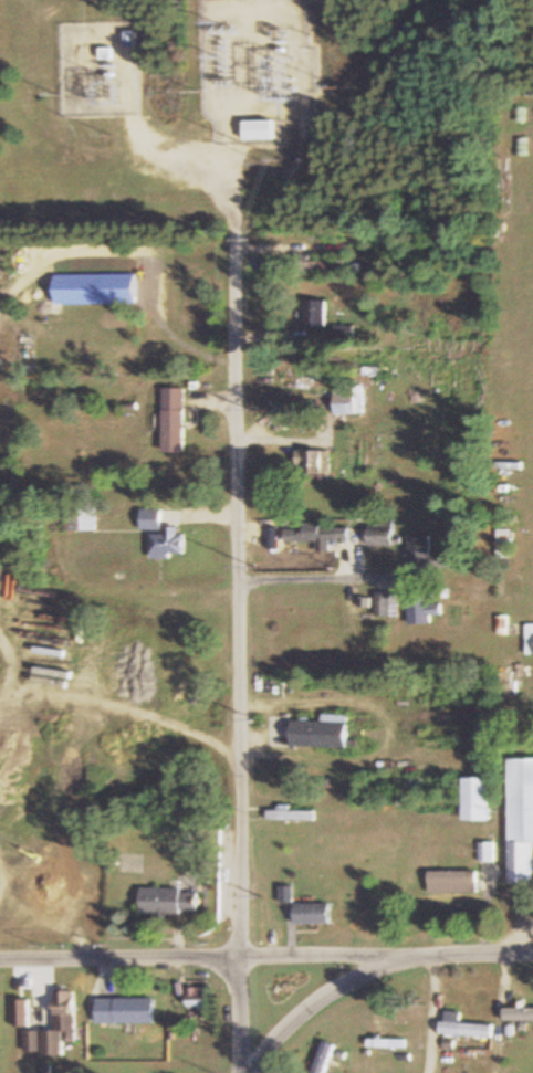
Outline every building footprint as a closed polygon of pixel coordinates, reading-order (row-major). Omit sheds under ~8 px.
[(112,49),(101,49),(101,70),(112,70),(112,49)] [(272,119),(244,119),(244,139),(272,139),(272,119)] [(54,305),(136,305),(135,261),(54,262),(54,305)] [(305,300),(305,327),(327,327),(327,300),(305,300)] [(364,415),(364,386),(334,386),(334,415),(364,415)] [(185,452),(185,389),(164,389),(164,452),(185,452)] [(330,474),(330,452),(304,452),(304,474),(330,474)] [(96,503),(65,503),(65,530),(96,530),(96,503)] [(140,529),(162,529),(162,509),(140,509),(140,529)] [(316,541),(316,551),(328,551),(328,542),(349,542),(349,524),(283,525),(284,542),(316,541)] [(392,546),(392,526),(367,526),(367,546),(392,546)] [(185,534),(152,534),(152,553),(185,553),(185,534)] [(430,535),(407,535),(407,572),(451,572),(451,557),(430,557),(430,535)] [(375,617),(391,617),(391,594),(375,594),(375,617)] [(524,625),(525,657),(532,657),(532,625),(524,625)] [(345,716),(319,716),(319,721),(289,721),(288,747),(345,748),(345,716)] [(507,761),(506,883),(531,883),(531,844),(532,844),(532,762),(507,761)] [(459,779),(459,822),(487,822),(487,779),(459,779)] [(312,820),(312,810),(265,810),(265,820),(312,820)] [(425,872),(425,893),(475,893),(475,872),(425,872)] [(291,904),(291,887),(278,887),(278,904),(291,904),(291,924),(328,924),(328,904),(291,904)] [(138,914),(197,914),(197,889),(138,889),(138,914)] [(206,988),(185,988),(185,1007),(206,1007),(206,988)] [(73,992),(51,992),(51,1032),(22,1032),(22,1055),(61,1055),(61,1042),(73,1043),(73,992)] [(152,999),(96,999),(96,1024),(152,1024),(152,999)] [(11,1000),(11,1027),(27,1027),(27,1000),(11,1000)] [(501,1008),(501,1022),(532,1022),(532,1008),(501,1008)] [(491,1025),(437,1022),(437,1035),(491,1038),(491,1025)] [(333,1046),(321,1042),(310,1072),(324,1072),(333,1046)]
